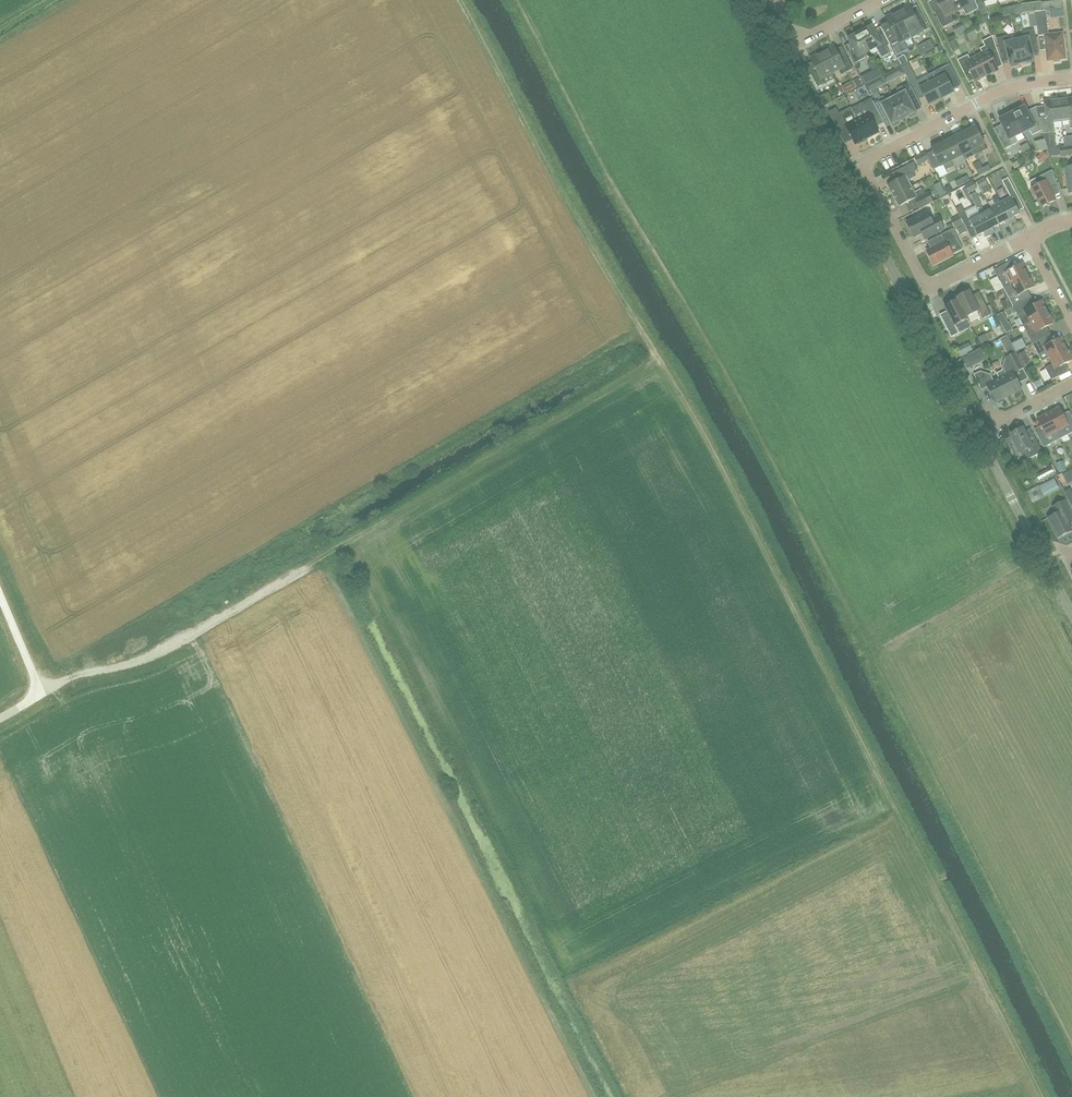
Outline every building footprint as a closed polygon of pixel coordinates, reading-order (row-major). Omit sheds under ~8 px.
[(951,0),(936,0),(941,10),(935,12),(943,28),(955,22),(950,14),(956,11),(951,0)] [(956,11),(962,8),(966,16),(978,9),(975,0),(951,0),(956,11)] [(1004,5),(1004,12),(1029,11),(1029,4),(1004,5)] [(904,11),(899,13),(909,33),(915,30),(917,35),(929,29),(923,17),(917,20),(909,5),(903,8),(904,11)] [(1050,30),(1066,27),(1062,9),(1047,12),(1050,30)] [(1035,12),(1037,23),(1038,36),(1045,36),(1048,61),(1053,60),(1054,63),(1060,62),(1061,59),(1066,59),(1063,33),(1048,35),(1045,11),(1035,12)] [(1037,23),(1035,12),(1028,13),(1030,24),(1037,23)] [(909,33),(899,13),(893,16),(892,14),(886,17),(893,32),(888,35),(894,47),(912,38),(909,33)] [(864,31),(860,33),(870,51),(876,48),(878,51),(890,45),(882,29),(875,33),(871,25),(865,28),(864,31)] [(1017,40),(1022,63),(1026,62),(1027,64),(1034,62),(1030,45),(1037,43),(1034,30),(1023,32),(1023,39),(1017,40)] [(870,51),(860,33),(856,35),(854,34),(848,37),(855,51),(848,54),(853,65),(865,58),(863,55),(870,51)] [(977,57),(987,76),(998,70),(992,58),(999,54),(993,36),(983,41),(985,46),(980,49),(983,54),(977,57)] [(1019,64),(1022,63),(1017,40),(1011,42),(1008,36),(997,39),(1000,52),(1007,51),(1011,68),(1019,66),(1019,64)] [(828,51),(823,53),(833,73),(839,70),(841,75),(853,69),(847,57),(841,60),(833,45),(827,49),(828,51)] [(833,73),(823,53),(817,56),(817,54),(810,58),(817,72),(812,75),(818,87),(824,84),(821,79),(833,73)] [(975,82),(987,76),(977,57),(970,60),(968,55),(958,60),(964,72),(969,70),(975,82)] [(909,64),(902,68),(909,80),(916,77),(909,64)] [(933,82),(942,99),(954,93),(948,80),(956,76),(950,64),(936,71),(940,78),(933,82)] [(929,106),(942,99),(933,82),(925,85),(922,78),(916,81),(929,106)] [(854,81),(857,88),(862,85),(858,79),(854,81)] [(893,99),(904,119),(908,117),(911,118),(917,115),(911,104),(912,101),(916,99),(909,84),(898,89),(898,92),(900,95),(893,99)] [(900,121),(904,119),(893,99),(887,102),(883,97),(875,102),(882,116),(885,115),(888,116),(893,127),(899,124),(900,121)] [(1059,100),(1062,121),(1070,120),(1071,129),(1071,98),(1059,100)] [(857,119),(867,138),(879,132),(871,118),(879,114),(871,99),(863,103),(868,114),(857,119)] [(1045,102),(1047,118),(1039,119),(1042,130),(1043,134),(1054,133),(1055,132),(1054,122),(1062,121),(1059,100),(1045,102)] [(1042,130),(1039,119),(1038,116),(1031,120),(1025,107),(1018,109),(1011,111),(1022,133),(1029,129),(1032,135),(1042,130)] [(837,108),(829,112),(837,128),(845,124),(837,108)] [(1005,115),(1000,120),(1006,132),(998,137),(1004,150),(1018,142),(1015,136),(1022,133),(1011,111),(1005,115)] [(855,144),(867,138),(857,119),(846,126),(855,144)] [(966,132),(964,132),(976,155),(987,149),(984,144),(975,126),(971,129),(971,127),(965,130),(966,132)] [(958,136),(953,138),(965,161),(976,155),(964,132),(964,133),(963,131),(957,134),(958,136)] [(1054,133),(1043,134),(1048,149),(1056,148),(1054,133)] [(944,143),(943,143),(955,166),(965,161),(953,138),(950,140),(950,138),(944,141),(944,143)] [(936,147),(932,149),(941,166),(943,165),(946,171),(955,166),(943,143),(942,144),(941,143),(935,146),(936,147)] [(1061,156),(1071,155),(1071,146),(1060,148),(1061,156)] [(916,160),(923,174),(936,168),(929,153),(916,160)] [(1050,153),(1040,156),(1043,163),(1052,160),(1050,153)] [(888,185),(893,196),(912,187),(909,181),(916,177),(914,173),(918,171),(914,162),(902,169),(906,176),(888,185)] [(990,165),(982,168),(985,173),(992,169),(990,165)] [(1037,178),(1040,184),(1032,188),(1042,207),(1047,205),(1050,206),(1050,203),(1055,201),(1049,188),(1057,184),(1052,170),(1037,178)] [(1011,197),(1000,202),(1011,223),(1016,221),(1014,217),(1020,214),(1014,203),(1020,200),(1008,178),(1002,181),(1011,197)] [(977,183),(980,188),(988,184),(985,179),(977,183)] [(969,193),(977,189),(973,182),(965,186),(969,193)] [(912,187),(893,196),(899,207),(925,193),(922,189),(915,193),(912,187)] [(928,194),(916,200),(920,208),(932,201),(928,194)] [(1006,226),(1011,223),(1000,202),(990,208),(999,225),(1004,222),(1006,226)] [(977,208),(979,213),(990,234),(995,232),(993,228),(999,225),(990,208),(984,211),(981,206),(977,208)] [(925,239),(936,233),(944,229),(937,217),(931,220),(928,212),(907,223),(914,236),(921,232),(925,239)] [(979,213),(969,219),(965,212),(959,215),(964,225),(970,222),(977,234),(982,231),(985,237),(990,234),(979,213)] [(951,220),(955,228),(963,223),(959,216),(951,220)] [(934,265),(953,255),(949,246),(959,241),(953,229),(935,238),(939,245),(927,251),(934,265)] [(958,257),(967,252),(964,247),(955,252),(958,257)] [(994,270),(1004,288),(1011,285),(1029,275),(1023,263),(1009,271),(1005,264),(994,270)] [(1011,285),(1004,288),(1013,307),(1024,301),(1021,294),(1035,286),(1029,275),(1011,285)] [(956,298),(957,300),(958,300),(968,319),(967,317),(979,311),(983,319),(991,315),(984,301),(976,305),(969,291),(956,298)] [(944,324),(951,338),(959,333),(955,326),(968,319),(958,300),(957,300),(945,306),(952,320),(944,324)] [(1024,301),(1013,307),(1023,325),(1048,312),(1042,301),(1028,308),(1024,301)] [(1048,312),(1023,325),(1033,344),(1044,338),(1040,331),(1054,323),(1048,312)] [(1002,326),(1008,323),(1003,313),(997,316),(1002,326)] [(984,345),(991,342),(988,334),(981,336),(984,345)] [(1013,343),(1017,353),(1028,348),(1023,338),(1013,343)] [(1047,345),(1044,338),(1033,344),(1039,356),(1046,352),(1049,358),(1068,349),(1062,338),(1047,345)] [(1068,349),(1049,358),(1053,364),(1045,368),(1052,380),(1063,374),(1059,367),(1071,360),(1071,357),(1068,349)] [(1019,368),(1032,362),(1027,352),(1014,358),(1019,368)] [(966,359),(970,367),(981,362),(977,354),(966,359)] [(1009,396),(1021,389),(1013,373),(1019,370),(1012,356),(1006,359),(1003,368),(1003,370),(996,373),(999,379),(1000,378),(1009,396)] [(981,372),(975,375),(982,389),(988,386),(996,402),(1009,396),(1000,378),(999,379),(994,382),(990,375),(981,372)] [(1027,372),(1018,377),(1022,383),(1030,378),(1027,372)] [(1068,436),(1071,433),(1071,419),(1067,422),(1059,407),(1048,413),(1058,432),(1064,428),(1068,436)] [(1048,413),(1037,419),(1044,433),(1038,436),(1044,448),(1055,442),(1052,435),(1058,432),(1048,413)] [(1036,440),(1030,443),(1023,428),(1021,429),(1018,428),(1013,431),(1012,434),(1011,435),(1020,453),(1026,450),(1031,458),(1042,452),(1036,440)] [(1053,467),(1040,475),(1045,482),(1058,474),(1053,467)] [(1044,497),(1059,489),(1054,479),(1039,487),(1044,497)] [(1056,514),(1048,518),(1058,538),(1071,531),(1065,517),(1071,513),(1065,501),(1053,507),(1056,514)]
